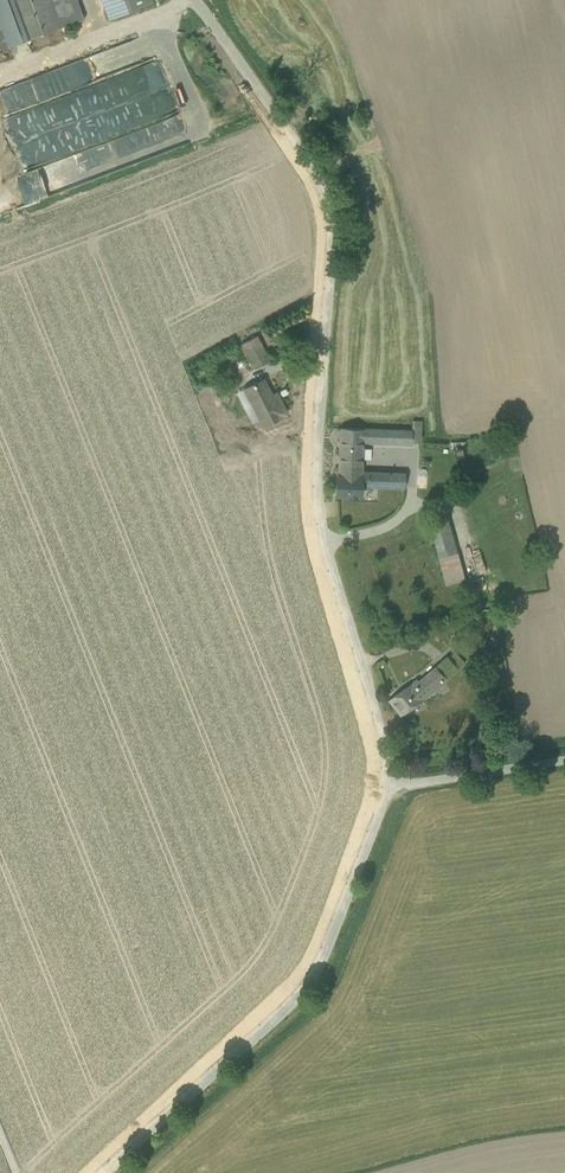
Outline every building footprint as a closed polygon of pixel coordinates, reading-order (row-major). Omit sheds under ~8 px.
[(24,41),(9,0),(0,0),(0,49),(24,41)] [(26,40),(83,19),(76,0),(12,0),(26,40)] [(109,19),(153,2),(152,0),(101,0),(109,19)] [(6,87),(75,86),(96,78),(89,61),(85,61),(64,69),(54,69),(36,77),(38,77),(26,81),(20,81),(6,87)] [(60,109),(62,116),(129,96),(129,85),(88,86),(76,90),(81,90),(46,100),(53,100),(54,109),(60,109)] [(60,91),(60,86),(0,90),(2,109),(28,107),(27,99),(45,97),(44,92),(60,91)] [(269,360),(257,336),(241,344),(253,368),(269,360)] [(275,401),(263,379),(244,389),(263,426),(283,416),(282,416),(287,414),(279,399),(275,401)] [(422,421),(412,421),(412,431),(412,443),(421,443),(422,421)] [(364,429),(340,428),(338,477),(362,478),(362,472),(363,441),(364,429)] [(412,431),(364,429),(363,441),(412,443),(412,431)] [(405,473),(362,472),(362,478),(362,483),(363,483),(367,487),(405,488),(405,473)] [(362,478),(338,477),(337,477),(336,495),(348,496),(348,498),(357,498),(357,496),(361,496),(361,483),(363,483),(362,483),(362,478)] [(444,519),(431,523),(440,558),(454,554),(444,519)] [(454,554),(440,558),(443,568),(451,566),(456,564),(454,554)] [(448,658),(420,683),(430,694),(457,669),(448,658)] [(420,683),(416,686),(414,683),(390,700),(402,715),(421,702),(430,694),(420,683)]
